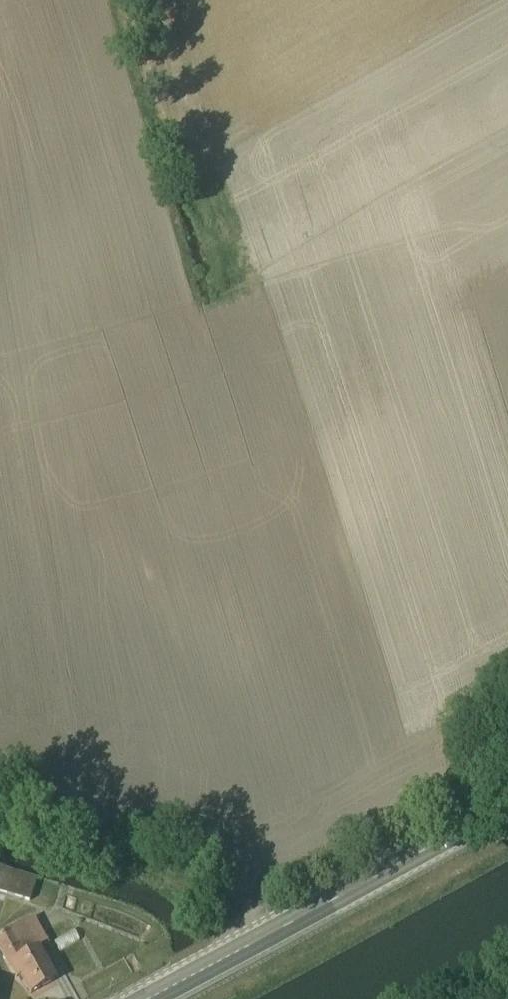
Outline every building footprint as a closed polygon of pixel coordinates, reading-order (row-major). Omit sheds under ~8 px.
[(29,903),(36,880),(5,870),(6,869),(0,867),(0,894),(29,903)] [(48,945),(33,915),(0,933),(0,949),(16,979),(20,977),(30,994),(54,981),(37,951),(48,945)]
